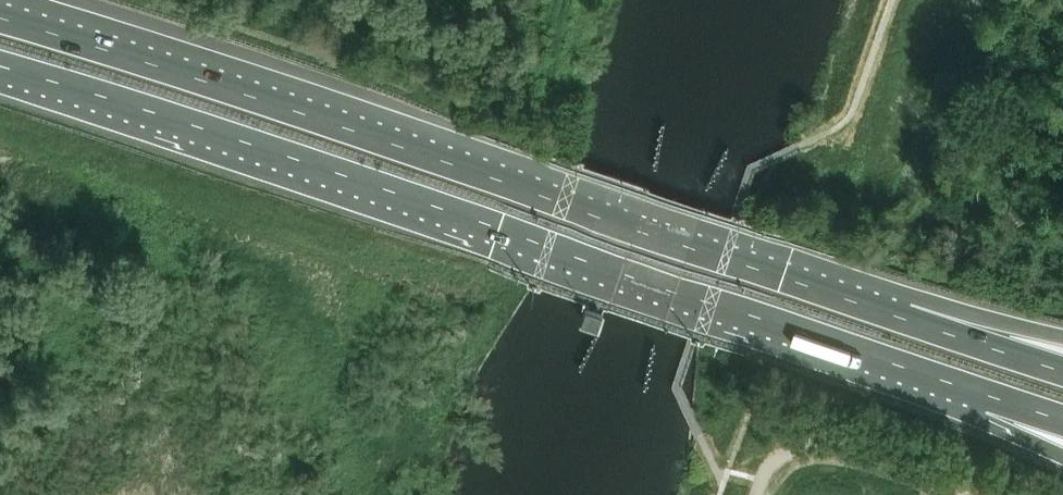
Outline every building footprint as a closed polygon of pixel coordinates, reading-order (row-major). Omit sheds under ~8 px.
[(584,321),(598,326),(604,310),(589,306),(584,321)]
